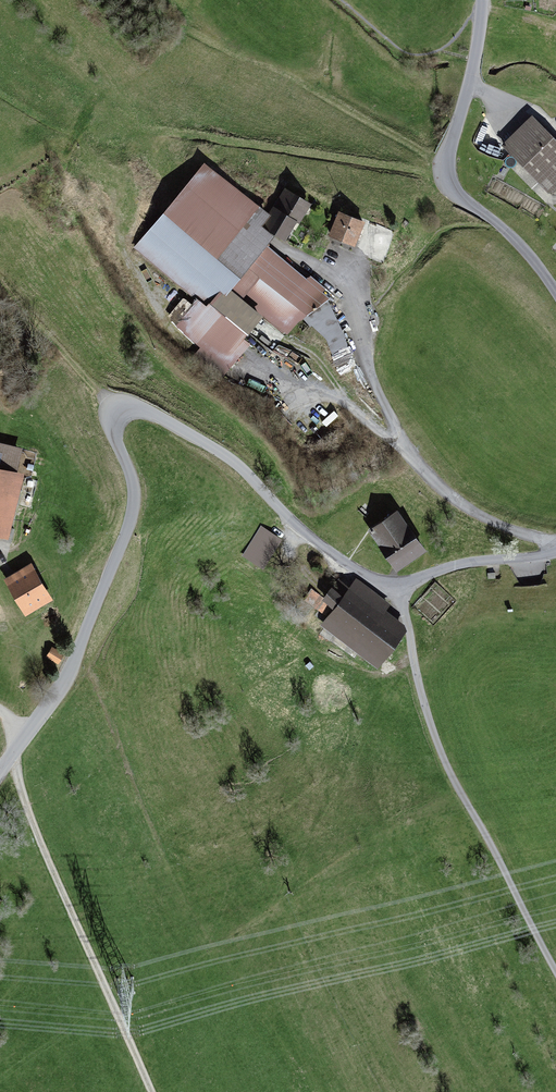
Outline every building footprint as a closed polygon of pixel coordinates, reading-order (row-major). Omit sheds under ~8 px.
[(505,148),(549,194),(555,194),(555,146),(533,122),(505,148)] [(259,208),(203,166),(137,244),(214,307),(211,313),(195,300),(175,324),(226,368),(239,352),(231,346),(258,314),(227,292),(230,289),(283,329),(326,298),(285,262),(275,264),(267,247),(269,245),(246,226),(259,208)] [(273,207),(295,221),(299,223),(310,205),(284,189),(273,207)] [(295,221),(273,207),(262,224),(285,238),(295,221)] [(363,223),(340,213),(331,235),(353,244),(363,223)] [(384,261),(387,236),(376,235),(373,260),(384,261)] [(342,334),(327,339),(334,361),(340,371),(355,366),(350,356),(342,334)] [(4,533),(2,541),(11,543),(14,529),(7,527),(12,503),(6,501),(18,451),(0,446),(0,532),(4,533)] [(398,515),(368,533),(392,571),(421,553),(398,515)] [(281,543),(260,531),(241,562),(262,575),(281,543)] [(31,568),(9,580),(26,610),(48,597),(31,568)] [(390,612),(355,586),(322,630),(379,672),(406,636),(384,620),(390,612)] [(52,647),(47,656),(58,662),(63,653),(52,647)]
